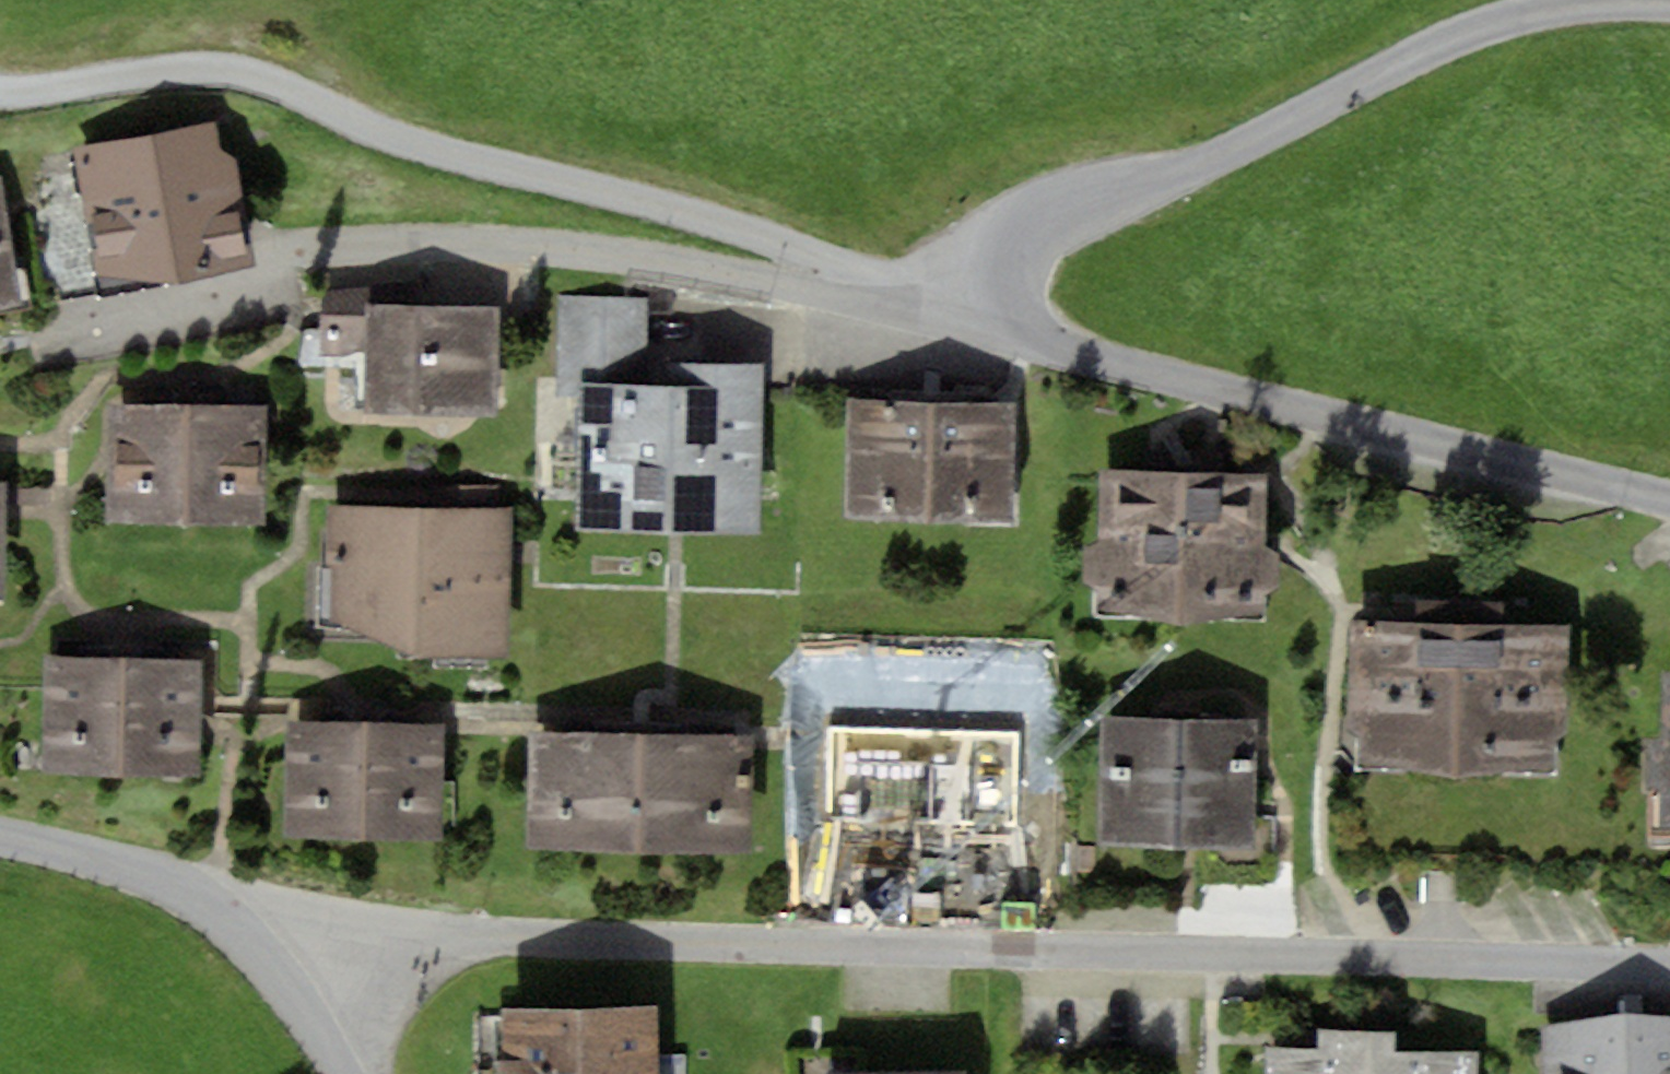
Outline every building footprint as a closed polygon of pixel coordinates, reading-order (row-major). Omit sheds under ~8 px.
[(74,147),(97,276),(168,282),(256,264),(237,158),(222,153),(217,121),(74,147)] [(27,303),(4,174),(0,174),(0,308),(27,303)] [(501,305),(403,304),(403,290),(323,289),(323,355),(367,355),(367,413),(500,414),(501,305)] [(577,399),(576,531),(762,534),(764,365),(671,364),(671,384),(649,384),(650,295),(558,294),(557,399),(577,399)] [(849,401),(846,516),(1013,520),(1016,405),(849,401)] [(109,403),(107,522),(267,524),(268,405),(109,403)] [(1098,612),(1267,616),(1267,592),(1281,587),(1281,552),(1268,546),(1270,472),(1101,469),(1100,541),(1086,548),(1085,585),(1099,591),(1098,612)] [(418,658),(510,656),(514,509),(500,509),(500,486),(438,485),(439,507),(329,505),(326,566),(333,567),(330,622),(418,658)] [(1358,735),(1358,768),(1556,769),(1556,738),(1571,729),(1573,623),(1505,622),(1506,599),(1414,597),(1414,619),(1350,618),(1348,727),(1358,735)] [(47,656),(44,771),(199,775),(203,660),(47,656)] [(1661,828),(1669,828),(1669,672),(1665,672),(1664,743),(1653,743),(1653,786),(1662,790),(1661,828)] [(1100,716),(1097,844),(1209,847),(1208,882),(1274,884),(1276,817),(1257,816),(1259,721),(1100,716)] [(287,722),(284,837),(440,841),(443,726),(287,722)] [(531,733),(529,849),(754,852),(755,736),(531,733)] [(505,1073),(661,1073),(660,1006),(504,1009),(505,1073)] [(1552,1073),(1669,1073),(1669,1030),(1550,1034),(1552,1073)] [(1275,1073),(1484,1073),(1485,1060),(1410,1058),(1408,1035),(1329,1034),(1329,1053),(1276,1054),(1275,1073)]
